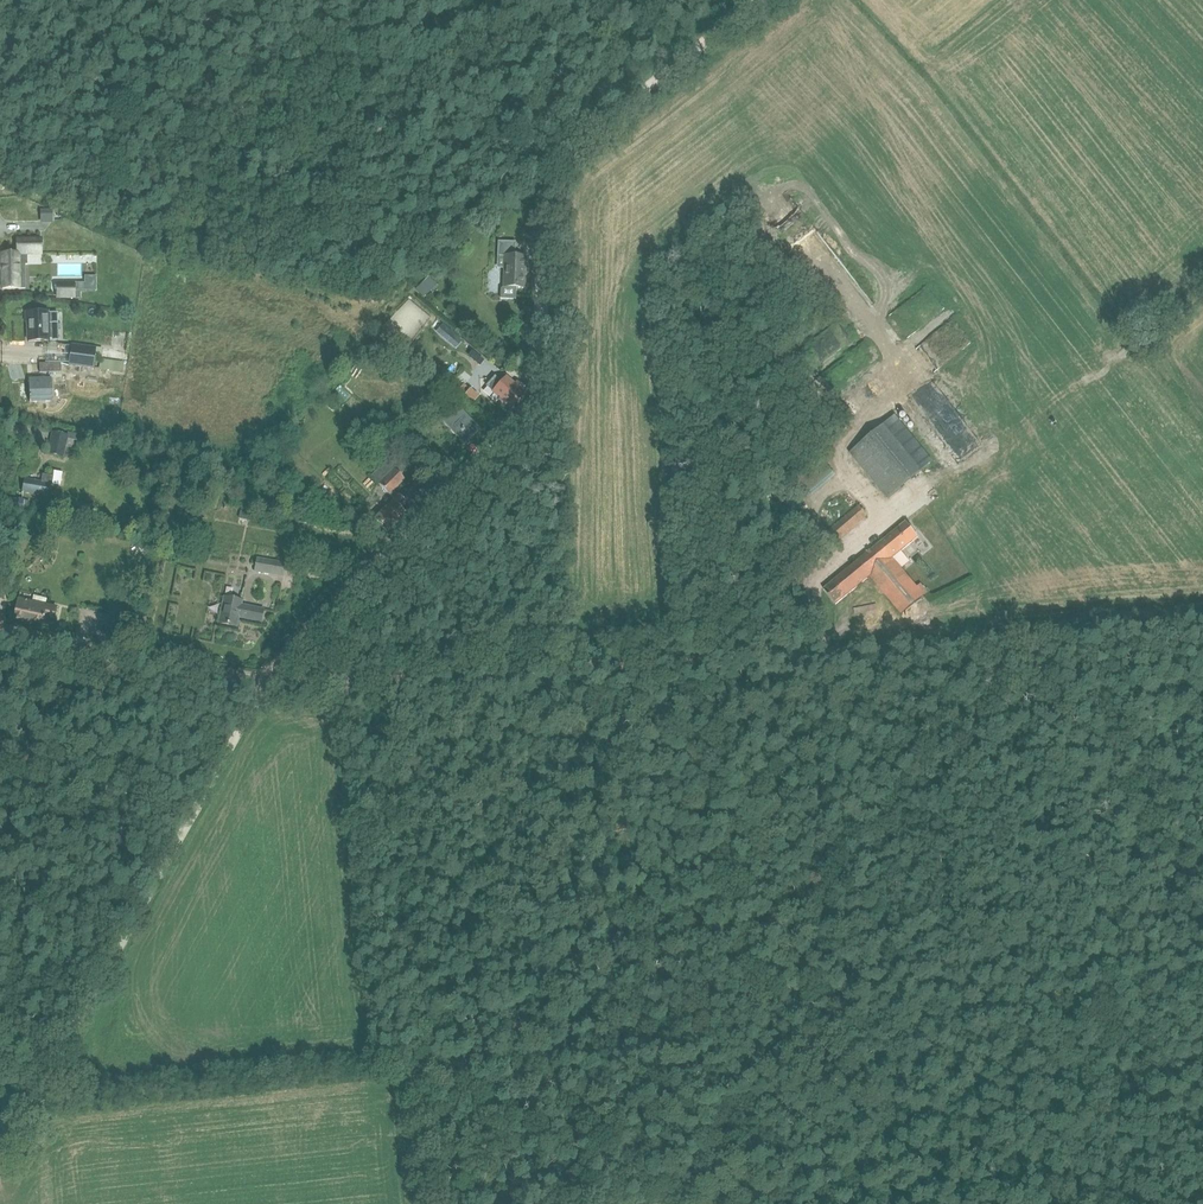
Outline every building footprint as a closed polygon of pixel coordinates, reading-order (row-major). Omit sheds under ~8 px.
[(18,263),(24,263),(26,263),(26,253),(40,252),(40,237),(15,238),(16,252),(1,252),(1,287),(24,287),(24,286),(18,286),(18,263)] [(525,257),(515,257),(515,243),(498,242),(497,257),(505,257),(504,288),(501,290),(501,299),(515,300),(515,288),(523,288),(525,257)] [(83,283),(95,284),(96,270),(84,269),(83,283)] [(431,271),(416,280),(424,292),(439,283),(431,271)] [(57,285),(57,298),(74,298),(75,285),(57,285)] [(94,309),(96,301),(83,299),(81,306),(94,309)] [(47,312),(40,312),(28,313),(28,316),(29,316),(29,322),(28,322),(28,342),(48,342),(47,312)] [(71,345),(70,356),(95,359),(96,349),(83,347),(71,345)] [(125,352),(96,349),(95,359),(100,360),(124,363),(125,352)] [(70,356),(68,366),(80,367),(93,369),(95,359),(70,356)] [(834,356),(827,363),(842,379),(849,373),(834,356)] [(124,363),(100,360),(99,369),(122,372),(124,363)] [(60,364),(52,364),(40,365),(40,373),(60,372),(60,364)] [(970,389),(977,385),(967,366),(960,370),(970,389)] [(511,407),(523,394),(520,392),(514,386),(507,379),(502,384),(495,378),(487,386),(511,407)] [(31,402),(50,402),(51,380),(30,380),(30,397),(29,397),(29,403),(31,403),(31,402)] [(460,393),(465,398),(474,406),(480,399),(466,386),(460,393)] [(981,408),(990,406),(987,395),(978,397),(981,408)] [(438,419),(456,437),(464,445),(480,430),(454,403),(438,419)] [(922,472),(884,426),(850,454),(888,500),(922,472)] [(48,454),(60,457),(62,457),(67,436),(53,433),(48,454)] [(819,458),(789,484),(805,503),(836,477),(819,458)] [(40,481),(24,479),(22,492),(50,496),(51,489),(52,489),(52,487),(53,487),(54,483),(60,484),(61,471),(52,470),(52,475),(41,474),(40,481)] [(374,520),(378,524),(387,533),(405,515),(400,510),(406,504),(393,491),(405,480),(395,470),(380,485),(395,500),(374,520)] [(9,510),(28,512),(29,501),(10,500),(9,510)] [(859,507),(853,512),(827,533),(825,535),(834,545),(867,517),(859,507)] [(906,522),(833,583),(824,590),(835,605),(871,576),(903,615),(923,598),(892,559),(918,537),(906,522)] [(255,572),(269,574),(271,562),(257,560),(255,572)] [(225,599),(222,612),(219,624),(236,627),(238,618),(261,623),(264,610),(240,605),(241,602),(225,599)] [(56,608),(30,602),(18,600),(14,619),(42,625),(43,618),(54,620),(56,608)] [(84,601),(83,622),(103,623),(104,602),(84,601)]
